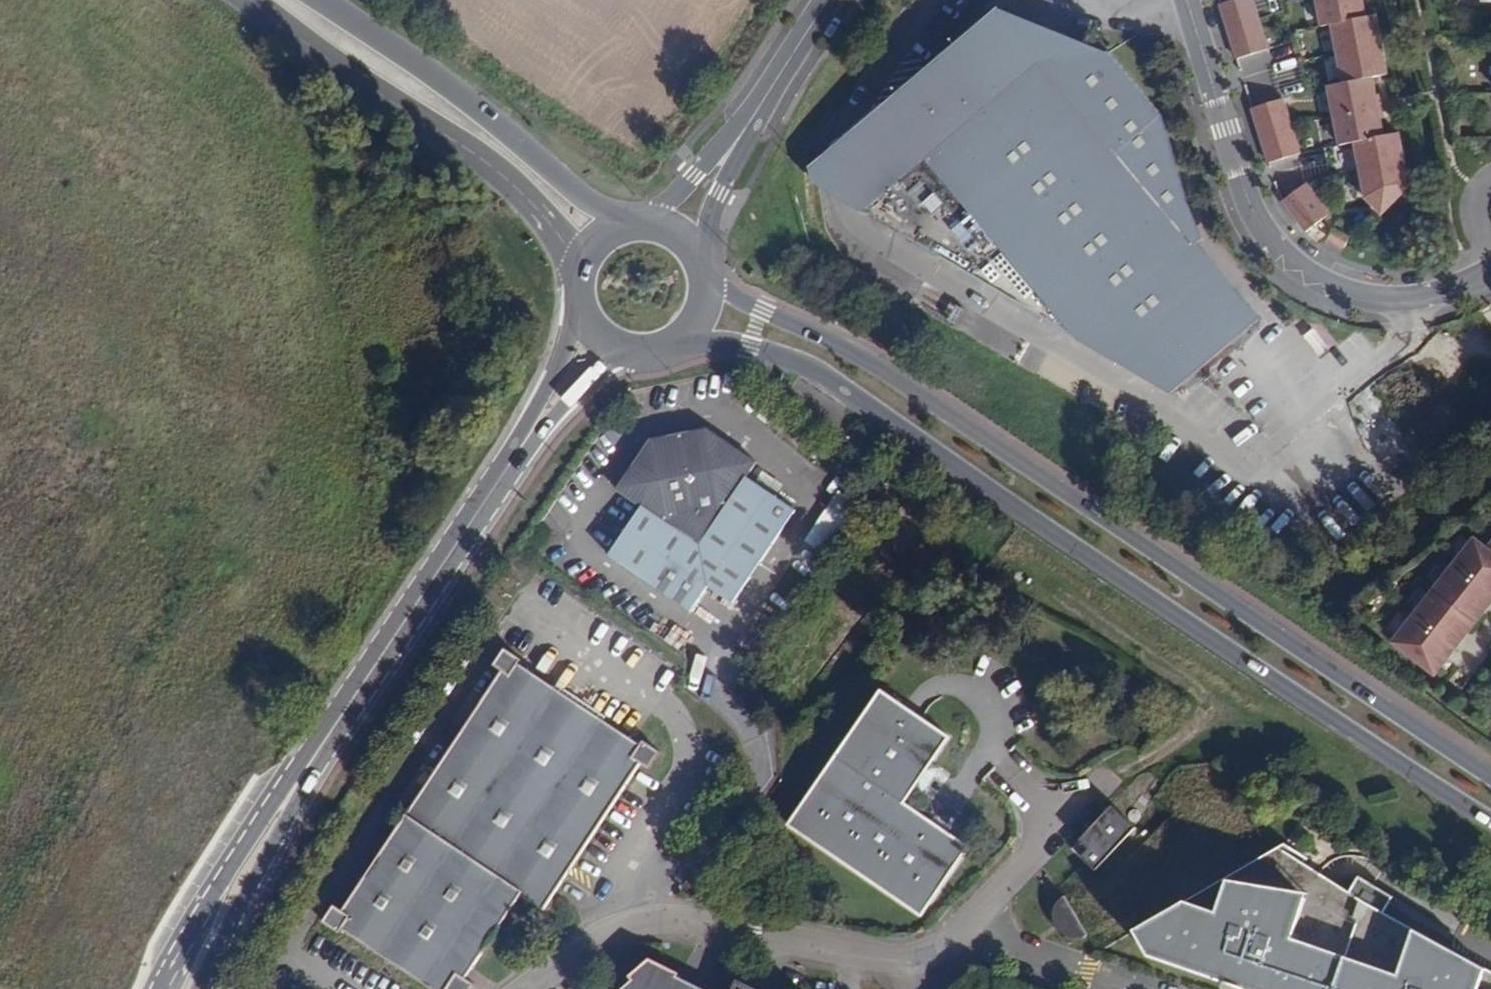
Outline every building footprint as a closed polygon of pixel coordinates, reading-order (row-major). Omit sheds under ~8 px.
[(1219,0),(1227,29),(1242,24),(1235,0),(1220,0),(1219,0)] [(1253,0),(1235,0),(1242,24),(1258,19),(1257,15),(1253,0)] [(1363,0),(1317,0),(1321,22),(1331,20),(1366,14),(1365,13),(1363,0)] [(1331,20),(1337,51),(1381,42),(1376,11),(1365,13),(1366,14),(1331,20)] [(1261,326),(1197,251),(1170,218),(1188,205),(1163,121),(1110,58),(1067,94),(999,13),(852,137),(856,180),(867,210),(884,230),(975,283),(985,274),(1007,302),(1172,401),(1261,326)] [(1258,19),(1242,24),(1251,52),(1266,47),(1258,19)] [(1242,24),(1227,29),(1235,57),(1251,52),(1242,24)] [(1372,75),(1387,72),(1381,42),(1337,51),(1342,81),(1372,75)] [(1342,81),(1327,84),(1332,114),(1377,105),(1372,75),(1342,81)] [(1281,98),(1265,102),(1274,131),(1289,126),(1281,98)] [(1265,102),(1250,107),(1258,136),(1274,131),(1265,102)] [(1382,135),(1377,105),(1332,114),(1338,144),(1353,141),(1382,135)] [(1297,154),(1289,126),(1274,131),(1282,159),(1297,154)] [(1274,131),(1258,136),(1266,164),(1282,159),(1274,131)] [(1382,135),(1353,141),(1358,172),(1403,163),(1398,132),(1382,135)] [(856,180),(852,137),(807,174),(813,187),(884,230),(867,210),(856,180)] [(1406,176),(1403,163),(1358,172),(1363,200),(1380,216),(1412,184),(1406,176)] [(1327,215),(1304,184),(1281,201),(1297,226),(1311,216),(1316,224),(1327,215)] [(1170,218),(1197,251),(1203,246),(1188,205),(1170,218)] [(1311,216),(1297,226),(1303,234),(1316,224),(1311,216)] [(1342,252),(1347,243),(1331,234),(1325,243),(1342,252)] [(1316,330),(1305,336),(1318,356),(1328,350),(1316,330)] [(757,462),(707,429),(652,442),(618,492),(642,509),(610,559),(693,613),(710,588),(734,605),(796,510),(746,478),(757,462)] [(838,492),(806,543),(825,555),(857,503),(838,492)] [(1482,545),(1475,539),(1393,642),(1435,676),(1490,605),(1490,534),(1482,545)] [(502,671),(404,820),(521,896),(545,912),(642,765),(650,771),(661,754),(644,743),(636,753),(513,672),(520,661),(503,650),(493,666),(502,671)] [(950,740),(882,693),(789,830),(921,919),(968,850),(905,807),(915,792),(924,797),(941,770),(933,765),(950,740)] [(1082,860),(1089,868),(1133,827),(1114,808),(1080,843),(1089,851),(1082,860)] [(404,820),(342,913),(334,907),(323,923),(339,934),(346,924),(445,988),(471,988),(474,985),(466,980),(521,896),(404,820)] [(1133,827),(1089,868),(1095,873),(1136,830),(1133,827)] [(1072,851),(1082,860),(1089,851),(1080,843),(1072,851)] [(1137,938),(1149,959),(1221,984),(1225,973),(1250,981),(1247,988),(1490,988),(1490,973),(1465,959),(1460,968),(1432,952),(1437,944),(1371,908),(1334,885),(1329,893),(1302,875),(1307,868),(1278,850),(1273,853),(1277,860),(1183,913),(1137,938)] [(1135,933),(1137,938),(1183,913),(1277,860),(1273,853),(1135,933)] [(1323,878),(1307,868),(1302,875),(1329,893),(1334,885),(1323,878)] [(1081,942),(1089,939),(1065,898),(1059,904),(1055,911),(1054,921),(1056,929),(1061,936),(1068,940),(1075,942),(1081,942)] [(1460,968),(1465,959),(1450,951),(1437,944),(1432,952),(1460,968)] [(630,980),(633,983),(647,970),(656,981),(667,974),(678,980),(679,977),(650,962),(630,980)] [(678,980),(667,974),(656,981),(647,970),(633,983),(625,988),(696,988),(678,980)] [(1221,984),(1233,988),(1237,988),(1247,988),(1250,981),(1225,973),(1221,984)]
